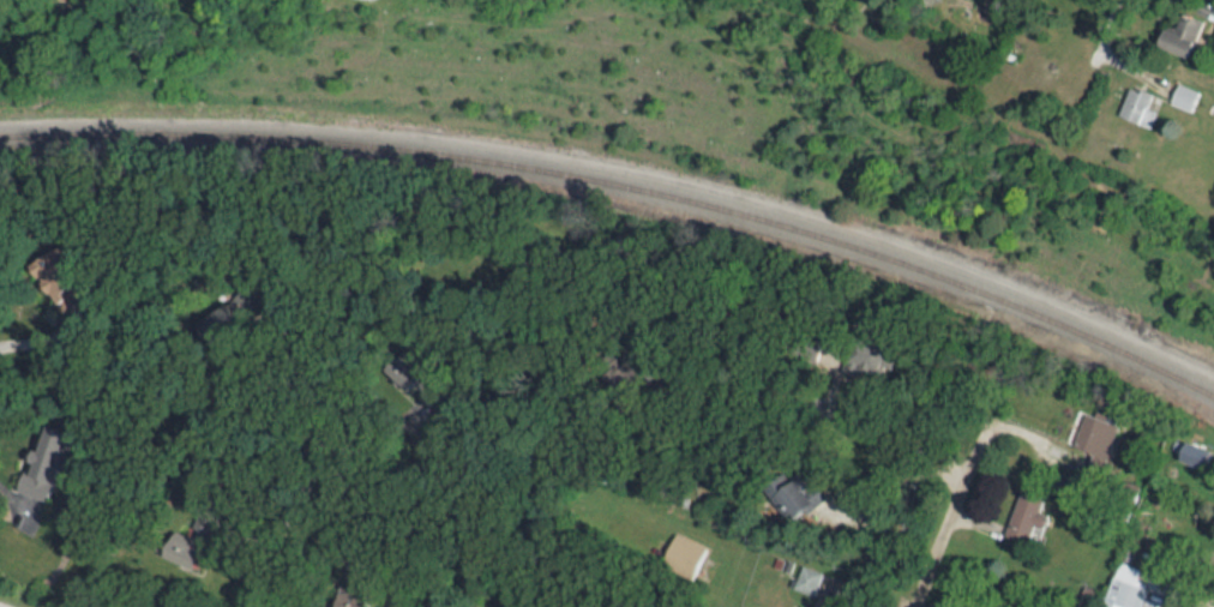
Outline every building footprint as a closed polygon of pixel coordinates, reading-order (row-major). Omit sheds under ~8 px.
[(1195,113),(1203,93),(1177,83),(1170,103),(1195,113)] [(1151,107),(1156,97),(1134,86),(1120,114),(1154,131),(1163,113),(1151,107)] [(1049,502),(1025,493),(1009,536),(1033,545),(1040,527),(1049,530),(1054,515),(1045,512),(1049,502)] [(1144,571),(1123,564),(1109,606),(1146,606),(1152,589),(1139,585),(1144,571)]
